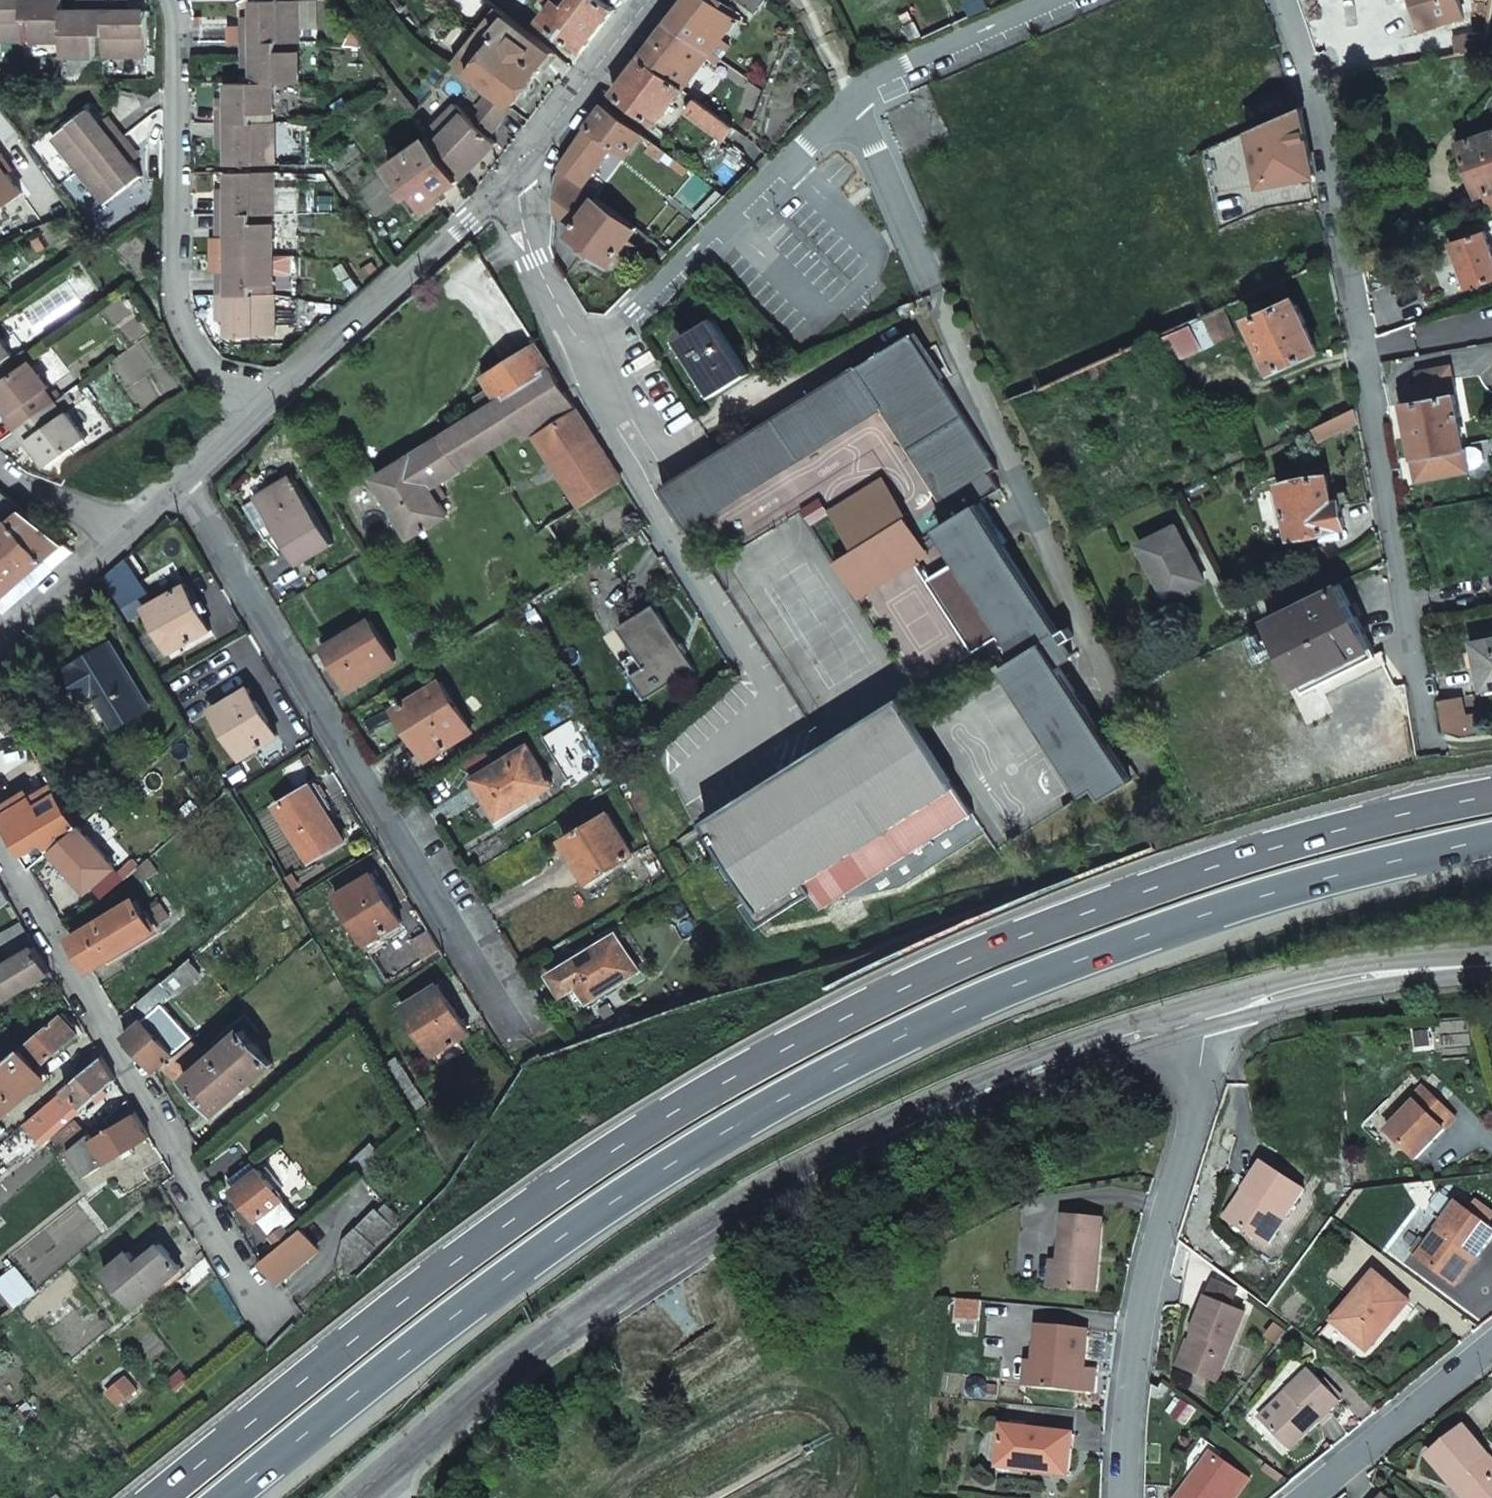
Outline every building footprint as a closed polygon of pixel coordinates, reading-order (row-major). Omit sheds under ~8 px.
[(24,21),(24,0),(0,0),(0,42),(24,43),(24,21)] [(65,0),(24,0),(24,21),(33,21),(33,42),(65,43),(65,15),(65,0)] [(296,0),(252,0),(252,15),(252,24),(243,24),(243,40),(274,40),(296,40),(296,0)] [(583,51),(609,18),(615,10),(602,0),(573,0),(568,6),(560,0),(559,0),(558,2),(555,5),(544,20),(583,51)] [(737,18),(732,13),(735,8),(731,5),(727,9),(715,0),(685,0),(641,56),(683,88),(709,55),(718,43),(724,36),(733,24),(737,18)] [(991,9),(987,0),(986,0),(979,3),(983,12),(991,9)] [(1424,29),(1465,15),(1461,0),(1414,0),(1424,29)] [(544,20),(555,5),(552,3),(541,17),(544,20)] [(106,35),(107,6),(90,6),(90,15),(82,15),(65,15),(65,43),(65,57),(98,57),(98,35),(106,35)] [(82,15),(90,15),(90,6),(82,6),(82,15)] [(148,15),(129,15),(121,15),(121,6),(107,6),(106,35),(106,57),(148,57),(148,15)] [(129,15),(129,6),(121,6),(121,15),(129,15)] [(491,92),(511,107),(555,52),(524,28),(497,6),(454,62),(477,80),(491,91),(491,92)] [(243,24),(252,24),(252,15),(242,15),(243,24)] [(230,40),(243,40),(243,24),(230,24),(230,40)] [(252,82),(271,82),(297,82),(296,49),(274,49),(274,40),(243,40),(243,56),(252,56),(252,64),(252,82)] [(718,43),(709,55),(717,62),(726,50),(718,43)] [(252,64),(252,56),(243,56),(243,64),(252,64)] [(678,95),(683,88),(641,56),(613,93),(643,116),(640,120),(644,124),(648,120),(655,125),(678,95)] [(217,122),(249,123),(249,114),(271,114),(271,82),(252,82),(227,82),(227,98),(227,106),(217,106),(217,122)] [(489,137),(512,108),(511,107),(491,92),(491,91),(477,106),(483,111),(473,121),(455,102),(431,128),(428,138),(459,181),(496,143),(489,137)] [(217,106),(227,106),(227,98),(217,98),(217,106)] [(690,105),(685,110),(723,139),(733,126),(696,98),(690,105)] [(642,135),(643,133),(605,104),(589,127),(626,155),(639,138),(643,142),(646,138),(642,135)] [(1261,187),(1313,175),(1300,107),(1280,115),(1250,129),(1261,187)] [(55,137),(80,170),(123,136),(114,124),(106,130),(100,123),(89,110),(55,137)] [(114,124),(108,117),(100,123),(106,130),(114,124)] [(226,164),(271,164),(271,123),(249,123),(217,122),(217,138),(226,138),(227,147),(226,164)] [(589,127),(560,168),(596,196),(626,155),(589,127)] [(1460,145),(1478,196),(1485,193),(1491,210),(1491,209),(1491,134),(1460,145)] [(123,136),(80,170),(106,203),(141,176),(130,161),(124,155),(133,149),(123,136)] [(227,147),(226,138),(217,138),(217,147),(227,147)] [(438,196),(459,181),(428,138),(388,167),(415,204),(435,190),(438,196)] [(645,149),(660,160),(668,164),(681,174),(686,168),(673,158),(665,153),(650,141),(645,149)] [(130,161),(138,155),(133,149),(124,155),(130,161)] [(2,154),(0,156),(0,162),(7,172),(12,169),(2,154)] [(22,193),(7,172),(0,162),(0,208),(22,193)] [(629,239),(638,228),(596,196),(560,168),(555,175),(552,209),(552,210),(574,227),(568,234),(609,264),(615,256),(629,239)] [(249,213),(271,213),(271,172),(226,172),(226,188),(226,196),(216,196),(216,213),(249,213)] [(216,196),(226,196),(226,188),(216,188),(216,196)] [(415,204),(419,209),(438,196),(435,190),(415,204)] [(249,213),(216,213),(216,235),(216,254),(272,254),(272,221),(249,221),(249,213)] [(1491,281),(1491,248),(1486,229),(1465,236),(1461,226),(1449,231),(1469,289),(1491,281)] [(629,239),(615,256),(624,263),(638,245),(629,239)] [(216,295),(250,295),(250,286),(273,286),(272,273),(272,256),(272,254),(216,254),(216,269),(216,295)] [(290,256),(272,256),(272,273),(290,273),(290,256)] [(1286,284),(1284,285),(1282,281),(1273,285),(1275,289),(1243,303),(1249,318),(1247,319),(1264,355),(1257,358),(1255,363),(1259,373),(1264,375),(1317,350),(1294,297),(1292,298),(1286,284)] [(227,337),(272,337),(273,295),(250,295),(216,295),(217,309),(227,309),(227,317),(227,337)] [(1215,340),(1232,332),(1222,307),(1204,315),(1215,340)] [(227,317),(227,309),(217,309),(217,317),(227,317)] [(715,392),(748,371),(713,317),(681,338),(715,392)] [(1171,360),(1201,346),(1192,325),(1161,339),(1171,360)] [(912,332),(791,408),(718,454),(663,489),(686,528),(838,432),(882,405),(903,440),(952,516),(937,525),(1018,656),(1003,666),(1040,727),(1089,805),(1129,779),(1058,663),(1071,654),(1049,618),(977,501),(1001,486),(991,471),(997,467),(970,425),(912,332)] [(11,354),(0,339),(0,381),(17,369),(8,356),(11,354)] [(484,410),(552,368),(536,344),(483,377),(491,390),(476,398),(483,409),(484,410)] [(1101,375),(1112,370),(1107,359),(1096,364),(1101,375)] [(29,360),(17,369),(0,381),(0,401),(8,412),(5,415),(15,429),(53,401),(44,389),(47,386),(29,360)] [(1418,479),(1466,469),(1449,365),(1418,370),(1419,374),(1412,375),(1413,384),(1404,386),(1402,390),(1418,479)] [(442,435),(462,467),(486,452),(522,430),(526,437),(534,432),(580,506),(621,480),(552,368),(484,410),(483,409),(442,435)] [(53,401),(15,429),(24,441),(27,439),(45,464),(84,436),(66,411),(62,413),(53,401)] [(1334,431),(1356,421),(1353,407),(1328,419),(1334,431)] [(456,507),(440,480),(462,467),(442,435),(375,476),(411,534),(456,507)] [(1348,500),(1346,491),(1330,493),(1327,474),(1279,483),(1288,536),(1344,525),(1341,501),(1348,500)] [(883,477),(828,511),(851,546),(903,513),(905,512),(883,477)] [(296,566),(331,548),(292,479),(258,499),(271,524),(296,566)] [(10,497),(0,489),(0,524),(9,517),(21,506),(10,497)] [(260,531),(271,524),(258,499),(245,506),(260,531)] [(73,549),(25,510),(12,520),(46,560),(52,568),(74,550),(73,549)] [(851,546),(832,558),(855,595),(926,549),(920,539),(903,513),(851,546)] [(41,564),(46,560),(12,520),(0,531),(0,608),(3,611),(48,572),(41,564)] [(1167,596),(1202,579),(1176,524),(1140,541),(1167,596)] [(99,606),(114,597),(102,577),(87,590),(99,606)] [(1301,690),(1372,656),(1337,583),(1315,593),(1265,617),(1301,690)] [(170,650),(209,628),(184,584),(145,606),(170,650)] [(644,700),(693,670),(655,605),(618,627),(643,668),(630,676),(644,700)] [(351,688),(391,664),(366,622),(326,646),(351,688)] [(1491,688),(1491,641),(1474,644),(1483,689),(1491,688)] [(147,708),(111,646),(69,670),(86,698),(93,694),(113,728),(147,708)] [(428,755),(470,729),(442,681),(399,708),(428,755)] [(239,756),(275,734),(246,688),(210,710),(239,756)] [(985,834),(900,696),(710,812),(756,889),(749,893),(763,916),(812,888),(820,902),(841,890),(844,896),(899,885),(985,834)] [(1459,699),(1438,703),(1443,731),(1466,737),(1463,718),(1459,699)] [(1473,716),(1463,718),(1466,737),(1468,737),(1476,736),(1473,716)] [(498,818),(551,785),(526,745),(473,777),(498,818)] [(342,840),(323,808),(330,805),(315,781),(274,806),(308,860),(342,840)] [(55,785),(34,798),(39,806),(60,792),(55,785)] [(34,798),(30,791),(0,809),(0,817),(0,818),(34,798)] [(51,851),(80,825),(60,792),(39,806),(34,798),(0,818),(31,869),(51,851)] [(587,879),(630,852),(606,813),(563,839),(587,879)] [(117,871),(113,867),(115,865),(80,825),(51,851),(86,891),(92,885),(103,896),(124,878),(137,867),(139,865),(132,858),(117,871)] [(159,872),(147,858),(139,865),(137,867),(147,879),(148,880),(152,877),(159,872)] [(364,943),(399,921),(371,874),(335,895),(364,943)] [(9,900),(3,889),(0,891),(0,907),(9,900)] [(143,908),(137,898),(72,937),(90,968),(155,929),(154,926),(166,916),(157,900),(143,908)] [(52,972),(22,922),(0,935),(0,942),(11,960),(0,967),(0,1003),(52,972)] [(582,1000),(633,970),(611,932),(545,972),(557,992),(571,983),(582,1000)] [(301,948),(306,954),(318,943),(314,936),(301,948)] [(163,1005),(200,973),(189,959),(164,981),(138,1003),(149,1016),(129,1032),(126,1035),(156,1069),(192,1037),(163,1005)] [(582,1000),(571,983),(557,992),(567,1009),(582,1000)] [(431,1055),(468,1033),(438,984),(401,1006),(431,1055)] [(77,1024),(66,1011),(22,1047),(41,1070),(78,1033),(73,1028),(77,1024)] [(186,1077),(216,1112),(272,1064),(243,1030),(186,1077)] [(172,1076),(204,1049),(195,1038),(163,1065),(172,1076)] [(41,1070),(22,1047),(0,1066),(0,1106),(4,1112),(47,1076),(41,1070)] [(45,1105),(63,1125),(115,1078),(102,1056),(45,1105)] [(1389,1131),(1417,1158),(1457,1118),(1426,1087),(1415,1099),(1418,1103),(1389,1131)] [(68,1151),(83,1178),(150,1137),(128,1099),(109,1116),(105,1119),(111,1128),(92,1139),(89,1133),(68,1151)] [(56,1138),(65,1149),(86,1132),(78,1121),(56,1138)] [(350,1161),(362,1175),(381,1157),(369,1144),(350,1161)] [(1232,1218),(1267,1242),(1304,1186),(1264,1159),(1247,1185),(1252,1189),(1232,1218)] [(291,1213),(260,1170),(235,1190),(250,1210),(269,1238),(296,1219),(291,1213)] [(1479,1254),(1491,1238),(1491,1223),(1491,1222),(1491,1220),(1491,1206),(1479,1197),(1472,1208),(1460,1200),(1421,1254),(1454,1278),(1475,1251),(1479,1254)] [(336,1273),(346,1265),(390,1226),(372,1206),(340,1235),(328,1264),(336,1273)] [(1056,1289),(1095,1292),(1102,1221),(1063,1217),(1059,1264),(1056,1289)] [(318,1249),(301,1231),(262,1265),(278,1285),(318,1249)] [(105,1274),(135,1310),(182,1271),(161,1246),(138,1265),(128,1254),(105,1274)] [(1050,1288),(1056,1289),(1059,1264),(1052,1263),(1050,1288)] [(1389,1323),(1410,1299),(1376,1269),(1334,1318),(1361,1342),(1383,1317),(1389,1323)] [(1245,1309),(1229,1302),(1236,1286),(1212,1277),(1192,1329),(1199,1331),(1185,1365),(1218,1378),(1245,1309)] [(1361,1342),(1368,1347),(1389,1323),(1383,1317),(1361,1342)] [(1275,1321),(1267,1332),(1277,1339),(1284,1328),(1275,1321)] [(1032,1387),(1081,1391),(1086,1331),(1037,1327),(1034,1363),(1032,1387)] [(1185,1365),(1199,1331),(1192,1329),(1179,1362),(1185,1365)] [(1024,1386),(1032,1387),(1034,1363),(1027,1363),(1024,1386)] [(1267,1423),(1292,1447),(1341,1397),(1310,1367),(1287,1390),(1293,1396),(1267,1423)] [(124,1374),(106,1388),(120,1406),(138,1391),(124,1374)] [(1465,1427),(1430,1457),(1454,1486),(1460,1482),(1474,1497),(1491,1497),(1491,1459),(1465,1427)] [(1033,1475),(1068,1478),(1072,1434),(1001,1428),(998,1464),(1034,1468),(1033,1475)] [(1200,1469),(1206,1473),(1220,1454),(1214,1450),(1200,1469)] [(1246,1473),(1220,1454),(1206,1473),(1200,1469),(1179,1497),(1227,1497),(1246,1473)] [(1033,1475),(1034,1468),(998,1464),(997,1477),(1033,1480),(1033,1475)] [(1460,1482),(1454,1486),(1464,1497),(1474,1497),(1460,1482)]
